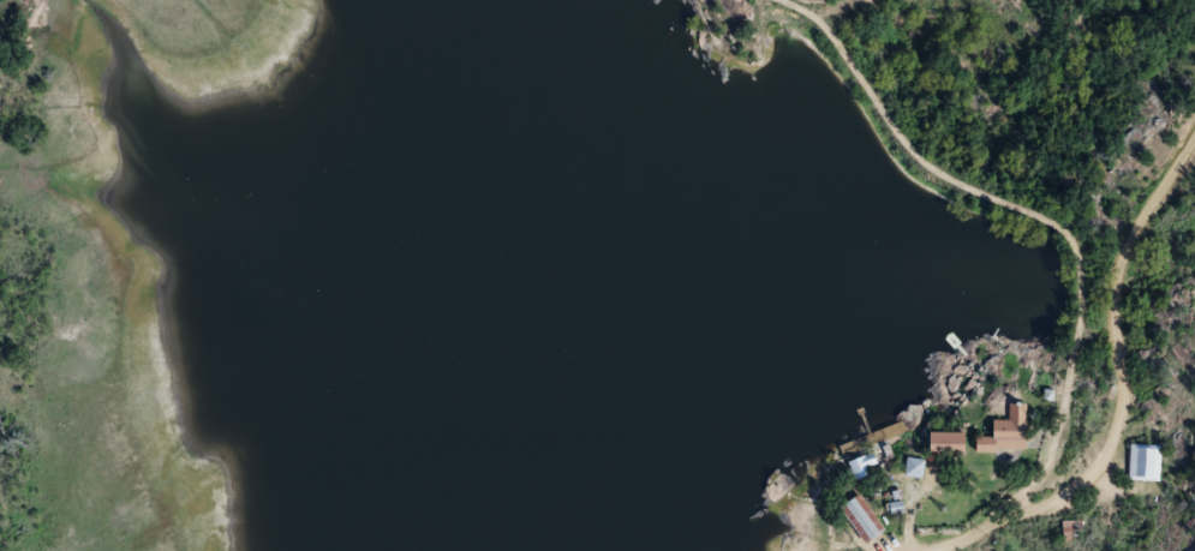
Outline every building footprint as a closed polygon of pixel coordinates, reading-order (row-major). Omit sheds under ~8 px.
[(975,451),(1029,451),(1029,401),(1009,401),(1009,420),(993,419),(993,437),(975,436),(975,451)] [(930,453),(930,431),(966,431),(966,453),(930,453)] [(1161,446),(1130,446),(1130,482),(1161,482),(1161,446)] [(871,477),(869,468),(877,466),(874,455),(849,461),(855,482),(871,477)] [(926,462),(910,459),(906,476),(922,479),(926,462)] [(771,485),(781,497),(794,486),(783,474),(771,485)] [(885,529),(860,495),(841,508),(866,543),(885,529)]
